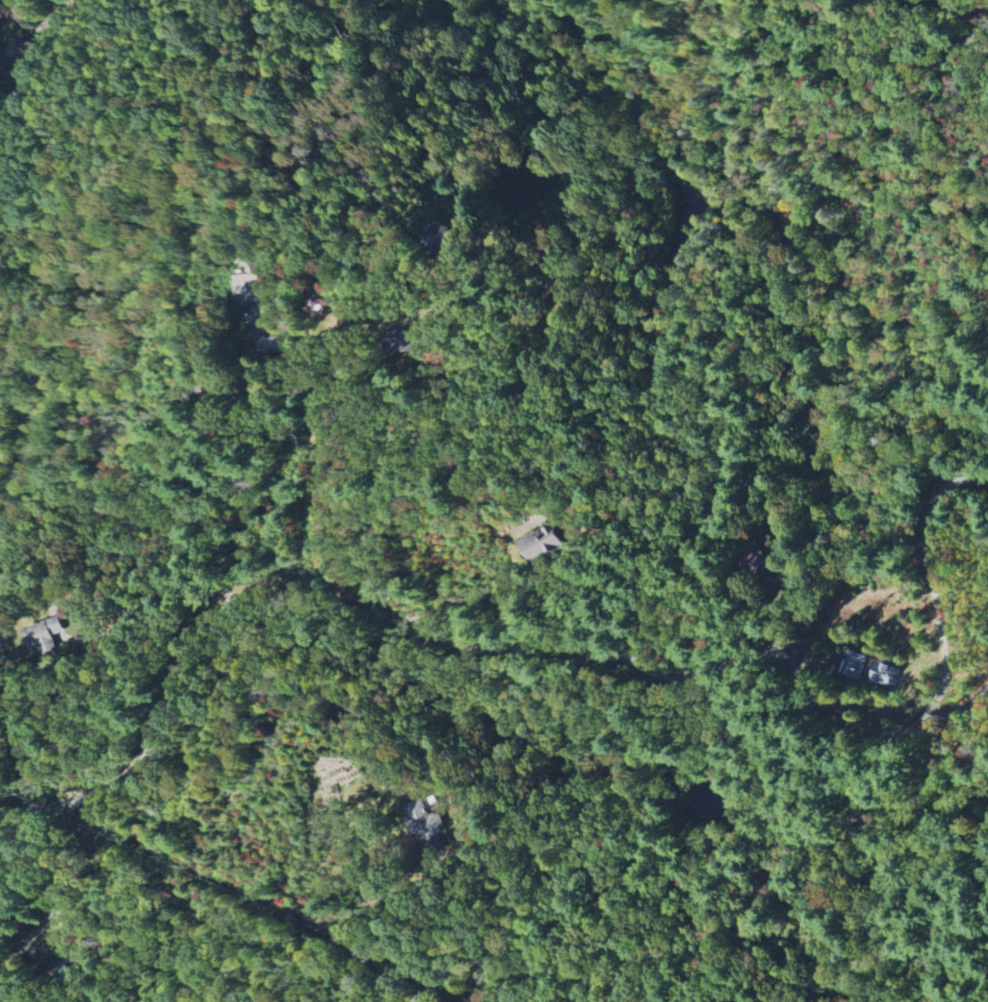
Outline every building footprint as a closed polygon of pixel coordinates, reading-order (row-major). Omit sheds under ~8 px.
[(420,223),(416,251),(443,254),(447,227),(420,223)] [(257,271),(239,274),(240,279),(231,281),(236,307),(263,301),(257,271)] [(303,311),(317,319),(326,304),(313,295),(303,311)] [(518,540),(527,563),(563,550),(555,527),(518,540)] [(52,636),(65,631),(60,617),(23,630),(30,650),(39,647),(42,654),(57,649),(52,636)] [(869,657),(850,650),(841,673),(861,681),(869,657)] [(890,688),(898,669),(877,661),(870,679),(890,688)] [(404,806),(417,844),(425,841),(430,857),(446,851),(440,834),(445,832),(438,812),(428,816),(423,799),(404,806)]
